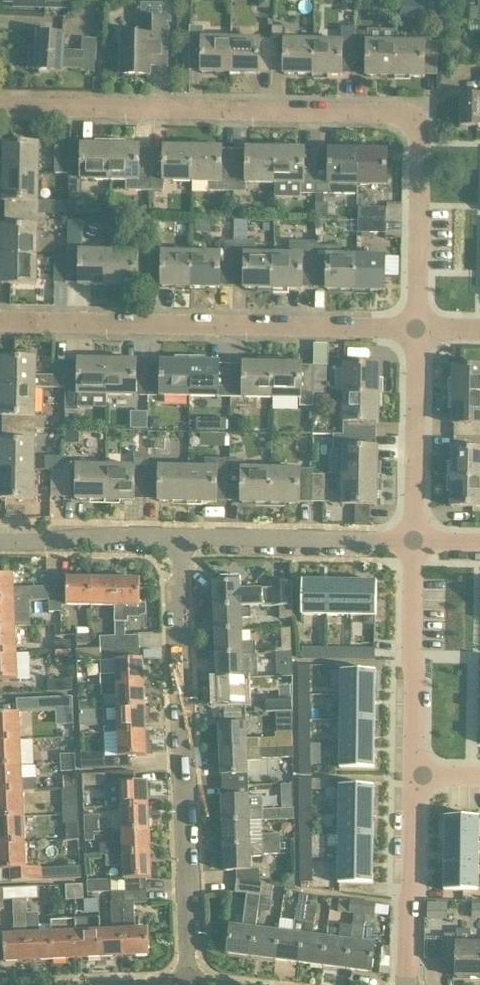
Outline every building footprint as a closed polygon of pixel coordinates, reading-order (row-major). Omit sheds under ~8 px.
[(404,17),(426,18),(426,0),(405,0),(404,17)] [(139,28),(125,36),(122,36),(122,75),(150,76),(150,51),(166,51),(167,19),(139,18),(139,28)] [(231,38),(204,38),(204,27),(189,26),(189,71),(201,72),(201,73),(230,74),(231,38)] [(313,40),(298,39),(298,35),(285,29),(285,27),(272,27),(272,39),(271,73),(283,73),(283,75),(312,75),(313,40)] [(354,74),(355,32),(355,28),(342,28),(342,40),(313,40),(312,75),(341,76),(341,74),(354,74)] [(395,77),(396,41),(396,30),(367,29),(367,32),(355,32),(354,74),(366,74),(366,76),(395,77)] [(61,72),(61,69),(95,72),(97,40),(82,39),(81,52),(62,51),(64,35),(38,33),(36,70),(61,72)] [(259,72),(271,73),(272,39),(231,38),(230,74),(259,74),(259,72)] [(437,42),(396,41),(395,77),(424,77),(424,75),(437,76),(437,42)] [(479,126),(479,96),(462,95),(461,126),(479,126)] [(4,143),(3,172),(38,173),(39,144),(4,143)] [(68,180),(109,180),(110,145),(81,145),(81,147),(69,147),(68,174),(68,180)] [(109,180),(126,181),(126,191),(151,192),(151,190),(152,148),(139,148),(139,146),(110,145),(109,180)] [(163,148),(152,148),(151,190),(163,191),(164,181),(192,182),(193,147),(163,146),(163,148)] [(56,174),(68,174),(69,147),(56,147),(56,174)] [(192,182),(208,182),(208,191),(233,192),(234,150),(222,150),(222,147),(193,147),(192,182)] [(246,183),(275,183),(275,148),(247,148),(247,150),(234,150),(233,192),(246,192),(246,183)] [(304,149),(275,148),(275,183),(274,198),(300,198),(300,194),(316,194),(317,151),(304,151),(304,149)] [(329,151),(317,151),(316,194),(357,195),(358,185),(358,149),(329,149),(329,151)] [(387,150),(358,149),(358,185),(386,185),(387,150)] [(37,214),(38,202),(38,173),(3,172),(3,201),(5,201),(5,214),(37,214)] [(358,208),(358,221),(386,221),(386,208),(358,208)] [(5,214),(5,226),(3,226),(2,255),(36,256),(37,227),(45,227),(46,214),(37,214),(5,214)] [(386,234),(386,221),(358,221),(358,233),(386,234)] [(219,286),(231,286),(232,242),(220,241),(219,253),(191,252),(190,287),(219,288),(219,286)] [(301,287),(315,288),(315,283),(316,246),(316,242),(289,241),(289,254),(273,254),(273,289),(301,289),(301,287)] [(273,254),(255,253),(255,242),(232,242),(231,286),(243,287),(243,288),(273,289),(273,254)] [(149,285),(149,252),(150,243),(137,243),(137,251),(108,251),(107,286),(136,286),(136,285),(149,285)] [(315,283),(326,283),(326,290),(355,290),(356,255),(339,255),(340,247),(316,246),(315,283)] [(67,256),(66,283),(78,284),(78,286),(107,286),(108,251),(67,250),(67,256)] [(149,285),(161,285),(161,287),(190,287),(191,252),(149,252),(149,285)] [(36,285),(36,256),(2,255),(1,284),(36,285)] [(385,255),(356,255),(355,290),(384,291),(385,255)] [(54,283),(66,283),(67,256),(54,256),(54,283)] [(53,376),(36,376),(36,359),(1,358),(0,387),(35,388),(65,389),(65,366),(66,361),(53,361),(53,376)] [(106,395),(107,360),(78,360),(78,366),(65,366),(65,389),(65,411),(66,411),(66,415),(77,415),(77,408),(106,408),(106,395)] [(106,395),(136,396),(148,396),(149,363),(136,362),(136,361),(107,360),(106,395)] [(160,363),(149,363),(148,396),(189,397),(190,361),(160,361),(160,363)] [(231,364),(219,364),(219,362),(190,361),(189,397),(230,397),(231,364)] [(243,364),(231,364),(230,397),(272,398),(272,363),(243,362),(243,364)] [(301,363),(272,363),(272,398),(313,399),(313,393),(314,366),(301,366),(301,363)] [(344,364),(343,393),(379,394),(379,365),(344,364)] [(452,395),(479,395),(479,366),(453,365),(452,395)] [(326,366),(314,366),(313,393),(326,393),(326,366)] [(35,429),(44,429),(44,417),(35,417),(35,388),(0,387),(0,404),(0,416),(2,416),(2,429),(35,429)] [(376,435),(376,423),(378,423),(379,394),(343,393),(343,434),(376,435)] [(454,436),(479,436),(479,395),(452,395),(452,424),(454,424),(454,436)] [(228,430),(228,416),(198,417),(198,430),(228,430)] [(2,440),(0,440),(0,470),(34,470),(35,429),(2,429),(2,440)] [(202,446),(226,445),(226,431),(202,432),(202,446)] [(378,447),(376,447),(376,435),(343,434),(333,434),(333,451),(342,451),(342,476),(377,476),(378,447)] [(454,436),(454,448),(451,448),(450,477),(479,478),(479,436),(454,436)] [(216,503),(216,501),(229,501),(229,459),(206,459),(205,468),(188,467),(187,502),(216,503)] [(271,469),(243,468),(243,460),(230,460),(230,459),(229,459),(229,501),(240,501),(240,503),(270,504),(271,469)] [(105,466),(76,465),(64,465),(64,471),(64,498),(75,498),(75,500),(105,500),(105,466)] [(134,499),(146,499),(147,466),(105,466),(105,500),(134,501),(134,499)] [(188,467),(158,467),(147,466),(146,499),(157,500),(157,501),(187,502),(188,467)] [(313,470),(271,469),(270,504),(299,504),(299,502),(312,503),(313,475),(313,470)] [(34,470),(0,470),(0,498),(33,499),(34,470)] [(51,498),(64,498),(64,471),(52,471),(51,498)] [(325,475),(313,475),(312,503),(324,503),(325,475)] [(377,506),(377,476),(342,476),(341,505),(377,506)] [(450,477),(449,506),(479,507),(479,478),(450,477)] [(61,606),(60,578),(59,576),(41,577),(42,587),(13,589),(12,574),(0,575),(0,603),(13,603),(49,601),(49,612),(61,612),(61,606)] [(240,590),(240,581),(239,576),(219,577),(220,582),(213,582),(214,609),(251,607),(279,606),(293,606),(292,582),(271,583),(271,589),(240,590)] [(91,579),(67,578),(67,577),(60,578),(61,606),(66,606),(66,605),(91,605),(91,579)] [(91,605),(115,606),(115,579),(91,579),(91,605)] [(146,605),(139,605),(140,579),(115,579),(115,606),(114,622),(128,622),(128,618),(140,618),(140,617),(146,615),(146,605)] [(301,580),(301,614),(327,615),(327,614),(327,581),(327,580),(301,580)] [(327,614),(327,615),(350,615),(350,614),(351,581),(351,580),(327,580),(327,581),(327,614)] [(350,614),(350,615),(376,615),(376,581),(351,580),(351,581),(350,614)] [(13,603),(0,603),(0,627),(14,626),(13,603)] [(293,619),(293,606),(279,606),(280,619),(293,619)] [(241,630),(241,618),(251,618),(251,607),(214,609),(215,631),(241,630)] [(14,626),(0,627),(0,653),(16,653),(14,626)] [(276,653),(282,653),(291,653),(291,628),(281,629),(282,648),(275,648),(276,653)] [(255,642),(242,643),(241,630),(215,631),(216,656),(242,655),(256,654),(255,642)] [(76,644),(91,643),(91,634),(76,635),(76,644)] [(139,635),(115,636),(115,648),(123,648),(139,648),(139,635)] [(100,637),(100,649),(115,648),(115,636),(100,637)] [(55,641),(55,649),(71,649),(71,641),(55,641)] [(142,659),(123,660),(123,648),(115,648),(100,649),(76,649),(77,662),(100,661),(101,686),(143,684),(142,659)] [(302,660),(326,660),(326,648),(302,648),(302,660)] [(326,660),(350,661),(350,648),(326,648),(326,660)] [(375,648),(350,648),(350,661),(375,661),(375,648)] [(16,653),(0,653),(0,680),(17,679),(16,653)] [(242,655),(216,656),(217,681),(258,679),(257,654),(256,654),(242,655)] [(298,666),(298,694),(310,695),(310,665),(298,666)] [(340,669),(340,695),(341,695),(373,696),(374,696),(375,670),(340,669)] [(244,702),(244,691),(258,690),(258,692),(279,692),(279,699),(266,699),(266,713),(292,712),(292,678),(283,678),(258,679),(217,681),(212,681),(213,703),(244,702)] [(72,691),(72,679),(48,680),(48,692),(72,691)] [(101,696),(117,696),(117,709),(144,708),(143,684),(101,686),(101,696)] [(298,694),(298,718),(311,718),(310,695),(298,694)] [(340,695),(340,719),(341,719),(373,719),(374,719),(374,696),(373,696),(341,695),(340,695)] [(48,698),(24,699),(25,711),(49,710),(56,709),(73,709),(73,697),(48,698)] [(104,733),(118,733),(145,731),(144,708),(117,709),(118,721),(103,722),(104,733)] [(97,726),(96,710),(79,710),(80,727),(97,726)] [(20,739),(19,713),(0,714),(0,740),(20,739)] [(298,718),(299,742),(311,742),(311,718),(298,718)] [(340,719),(339,742),(340,743),(372,743),(373,743),(374,719),(373,719),(341,719),(340,719)] [(275,738),(246,739),(245,724),(219,725),(220,750),(293,747),(292,732),(275,733),(275,738)] [(152,743),(146,743),(145,731),(118,733),(119,757),(105,758),(105,756),(81,757),(81,769),(130,767),(130,757),(146,756),(152,755),(152,743)] [(21,765),(20,739),(0,740),(0,766),(21,765)] [(311,768),(311,742),(299,742),(299,768),(311,768)] [(339,742),(339,768),(373,769),(373,743),(372,743),(340,743),(339,742)] [(293,747),(220,750),(221,774),(222,774),(247,773),(246,761),(260,761),(260,759),(293,758),(293,747)] [(60,755),(61,763),(75,763),(75,754),(60,755)] [(76,772),(75,763),(61,763),(61,772),(76,772)] [(22,791),(21,765),(0,766),(0,791),(22,791)] [(83,786),(107,785),(106,773),(82,774),(83,786)] [(299,779),(300,810),(312,810),(311,779),(299,779)] [(120,783),(121,807),(148,806),(147,782),(120,783)] [(339,785),(338,811),(339,811),(371,811),(372,811),(373,786),(339,785)] [(23,817),(22,791),(0,791),(0,818),(23,817)] [(223,797),(221,797),(222,823),(262,821),(294,820),(294,809),(262,810),(262,809),(248,810),(248,796),(223,797)] [(62,806),(63,815),(78,815),(78,806),(62,806)] [(121,807),(122,831),(149,830),(148,806),(121,807)] [(300,810),(300,834),(312,834),(312,810),(300,810)] [(338,811),(338,834),(339,834),(371,835),(372,835),(372,811),(371,811),(339,811),(338,811)] [(78,824),(78,815),(63,815),(63,824),(78,824)] [(85,833),(94,833),(100,833),(99,815),(84,816),(85,833)] [(445,816),(444,842),(445,842),(477,842),(478,843),(479,817),(445,816)] [(24,843),(23,817),(0,818),(0,844),(24,843)] [(222,823),(223,846),(280,844),(279,834),(262,835),(262,821),(222,823)] [(106,855),(106,856),(150,854),(149,830),(122,831),(123,844),(100,844),(100,855),(106,855)] [(94,841),(94,833),(85,833),(85,842),(94,841)] [(300,834),(300,857),(312,857),(312,834),(300,834)] [(338,834),(337,858),(338,858),(370,859),(371,859),(372,835),(371,835),(339,834),(338,834)] [(444,842),(444,866),(445,866),(477,866),(478,866),(478,843),(477,842),(445,842),(444,842)] [(26,869),(24,843),(0,844),(0,870),(10,870),(10,883),(42,881),(42,868),(26,869)] [(251,869),(250,858),(264,857),(264,855),(280,855),(280,853),(289,853),(288,845),(280,845),(280,844),(223,846),(224,870),(236,870),(237,878),(236,879),(259,882),(259,869),(251,869)] [(106,868),(123,867),(124,880),(151,879),(150,854),(106,856),(106,868)] [(312,883),(312,857),(300,857),(300,883),(312,883)] [(337,858),(337,884),(371,884),(371,859),(370,859),(338,858),(337,858)] [(81,878),(81,866),(56,868),(57,880),(81,878)] [(444,866),(443,891),(477,892),(478,866),(477,866),(445,866),(444,866)] [(247,894),(243,927),(230,925),(226,954),(252,957),(256,928),(258,910),(262,883),(259,882),(236,879),(235,892),(247,894)] [(273,884),(262,883),(258,910),(270,912),(272,897),(271,897),(273,884)] [(83,884),(74,885),(75,900),(84,900),(83,884)] [(66,900),(75,900),(74,885),(65,885),(66,900)] [(38,886),(26,887),(27,899),(39,898),(38,886)] [(29,960),(27,913),(27,899),(26,887),(0,888),(0,909),(4,909),(3,900),(13,900),(14,934),(3,935),(4,961),(29,960)] [(147,890),(121,891),(124,956),(148,955),(147,928),(135,929),(134,903),(147,903),(147,890)] [(112,930),(100,930),(101,957),(124,956),(121,891),(111,892),(112,903),(111,903),(112,930)] [(338,912),(350,914),(351,901),(339,899),(338,912)] [(374,944),(363,943),(366,916),(375,917),(377,903),(351,900),(351,901),(350,914),(354,915),(353,926),(351,926),(346,969),(370,973),(374,944)] [(293,933),(278,931),(274,960),(298,963),(306,906),(297,905),(293,933)] [(325,938),(313,936),(317,907),(306,906),(298,963),(322,966),(325,938)] [(38,913),(27,913),(29,960),(52,959),(51,935),(39,935),(38,913)] [(99,917),(75,918),(76,958),(101,957),(100,930),(99,917)] [(51,919),(51,923),(52,959),(76,958),(75,918),(51,919)] [(322,966),(346,969),(351,926),(341,924),(339,939),(325,938),(322,966)] [(278,931),(256,928),(252,957),(274,960),(278,931)] [(444,964),(455,964),(455,970),(455,971),(455,978),(479,978),(479,943),(471,943),(471,930),(457,930),(456,934),(444,934),(444,964)]
